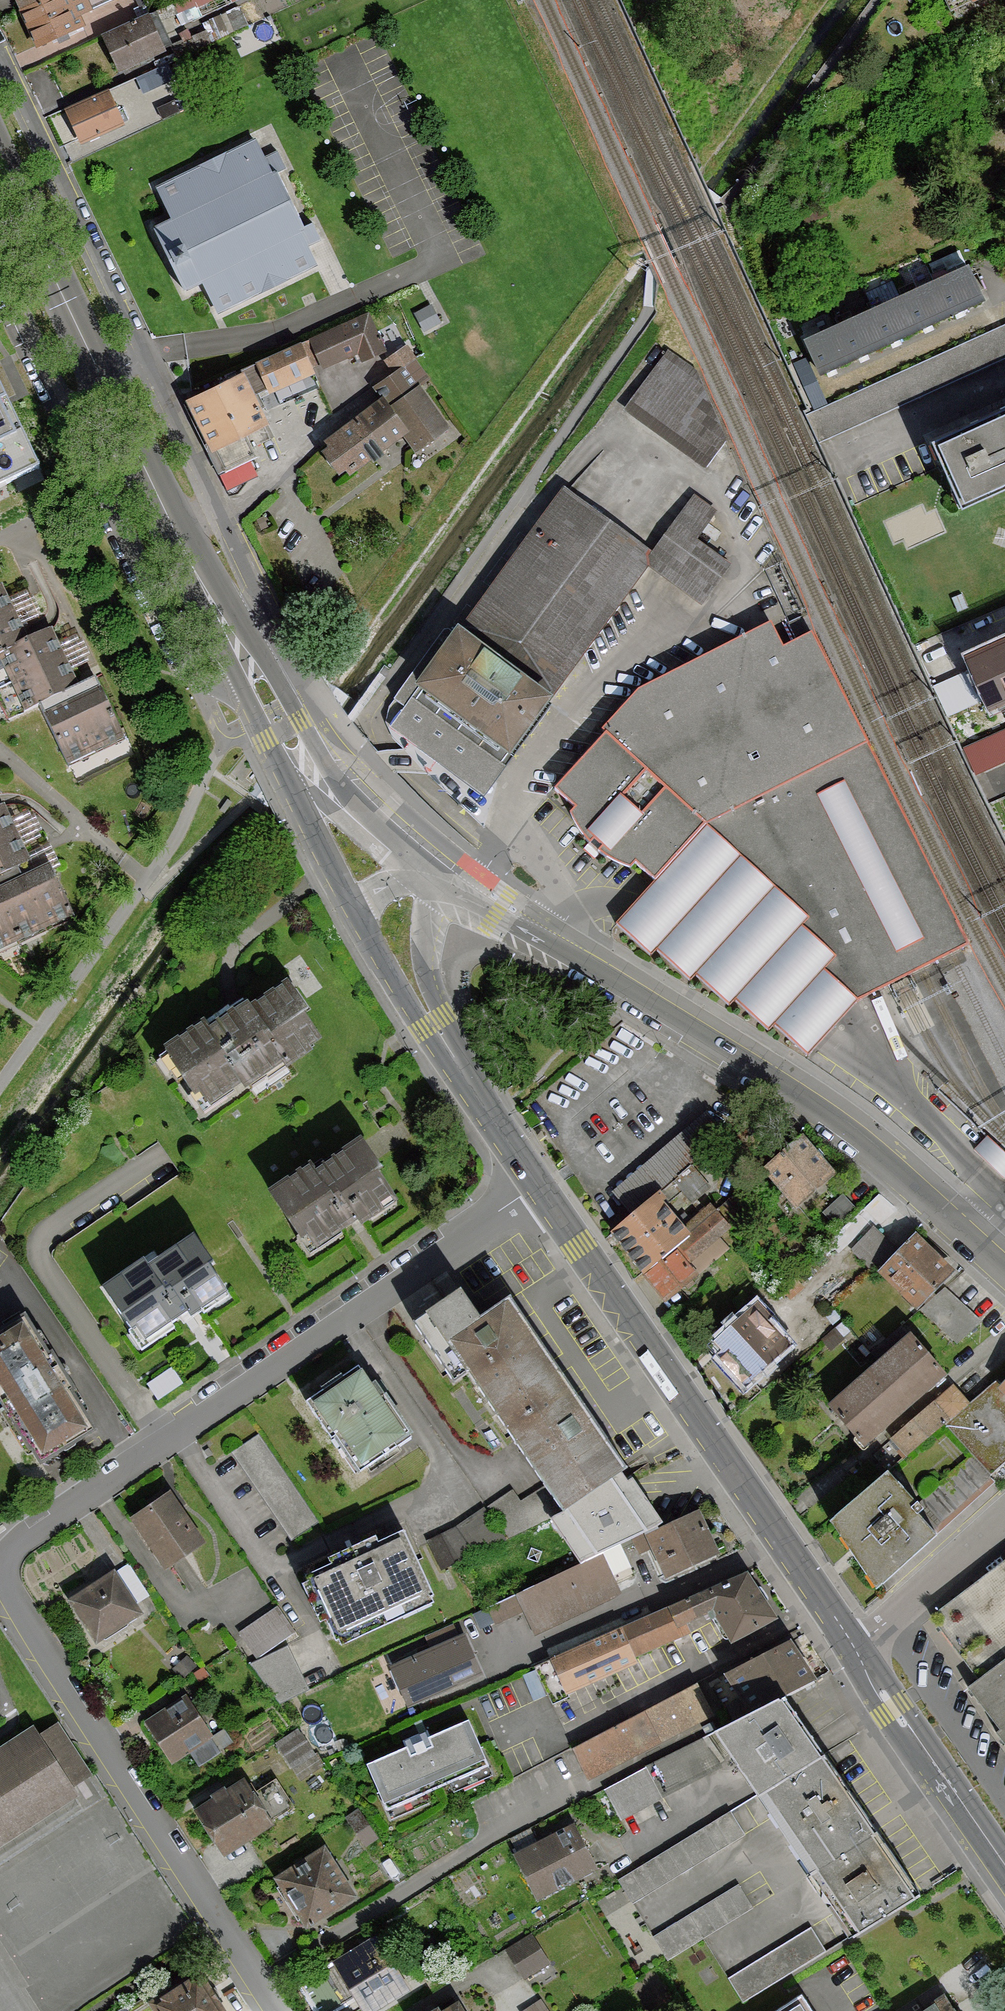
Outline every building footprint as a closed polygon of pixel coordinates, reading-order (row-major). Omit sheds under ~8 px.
[(21,9),(41,0),(16,0),(21,9)] [(21,9),(37,44),(38,46),(85,25),(80,14),(111,0),(41,0),(21,9)] [(156,10),(161,20),(177,13),(182,25),(237,0),(178,0),(156,10)] [(952,10),(973,0),(947,0),(952,10)] [(156,10),(102,35),(103,37),(119,71),(173,45),(161,20),(156,10)] [(68,107),(64,109),(81,144),(123,125),(107,89),(97,94),(68,107)] [(272,175),(254,139),(155,187),(171,220),(155,228),(184,288),(201,280),(217,312),(315,264),(299,230),(303,228),(276,173),(272,175)] [(982,301),(967,267),(934,281),(950,315),(982,301)] [(950,315),(934,281),(902,295),(917,329),(950,315)] [(917,329),(902,295),(870,309),(885,343),(917,329)] [(885,343),(870,309),(837,324),(852,357),(885,343)] [(320,364),(321,368),(357,350),(362,361),(385,349),(367,312),(308,341),(320,364)] [(852,357),(837,324),(805,338),(820,371),(852,357)] [(1003,325),(807,413),(819,439),(1004,354),(1004,324),(1003,325)] [(311,368),(320,364),(308,341),(243,373),(253,394),(267,387),(270,393),(313,372),(311,368)] [(382,397),(325,440),(329,445),(322,450),(339,472),(344,467),(349,473),(403,433),(416,451),(449,426),(418,385),(429,377),(415,358),(406,346),(386,361),(394,371),(374,386),(382,397)] [(625,409),(708,469),(728,437),(700,372),(668,350),(625,409)] [(243,373),(187,400),(211,450),(215,448),(226,471),(255,457),(250,448),(269,439),(262,424),(267,422),(253,394),(243,373)] [(37,465),(0,389),(0,483),(37,465)] [(934,440),(963,503),(1004,484),(1004,407),(934,440)] [(714,513),(693,498),(651,554),(564,490),(455,636),(448,631),(396,700),(405,707),(390,727),(481,794),(649,567),(701,605),(729,567),(694,541),(714,513)] [(0,587),(0,654),(13,648),(29,641),(21,626),(37,618),(24,591),(8,599),(2,586),(0,587)] [(781,649),(769,626),(638,691),(603,732),(607,735),(555,789),(577,809),(572,816),(588,842),(591,839),(602,849),(598,853),(627,869),(635,861),(655,880),(616,924),(650,953),(654,948),(688,979),(693,974),(729,1006),(735,999),(767,1029),(772,1023),(808,1055),(819,1041),(842,1014),(854,1000),(873,991),(892,981),(898,978),(921,966),(949,951),(965,944),(811,636),(781,649)] [(29,641),(13,648),(40,704),(78,686),(71,669),(87,661),(75,636),(59,643),(52,629),(29,641)] [(967,656),(973,669),(937,686),(949,712),(985,696),(990,707),(1004,700),(1004,639),(967,656)] [(40,704),(13,648),(0,654),(0,701),(9,719),(40,704)] [(95,678),(78,686),(40,704),(68,763),(123,737),(95,678)] [(965,745),(976,772),(1004,759),(1004,727),(965,745)] [(16,872),(14,867),(31,859),(24,846),(40,838),(28,812),(11,820),(4,805),(0,807),(0,879),(16,872)] [(19,878),(16,872),(0,879),(0,887),(24,937),(72,914),(52,872),(48,865),(19,878)] [(24,937),(0,887),(0,948),(24,937)] [(203,1021),(162,1047),(193,1096),(200,1092),(210,1108),(282,1062),(286,1069),(312,1052),(309,1048),(319,1041),(302,1014),(305,1013),(285,982),(209,1030),(203,1021)] [(614,1192),(633,1213),(690,1164),(723,1135),(704,1114),(614,1192)] [(761,1170),(796,1208),(835,1173),(801,1135),(761,1170)] [(309,1163),(266,1193),(299,1240),(306,1235),(315,1249),(354,1222),(358,1228),(360,1227),(396,1202),(376,1173),(381,1170),(370,1153),(360,1139),(314,1170),(309,1163)] [(612,1232),(609,1235),(666,1300),(726,1247),(718,1238),(742,1218),(727,1201),(716,1211),(709,1204),(684,1226),(666,1206),(681,1193),(690,1203),(710,1186),(690,1164),(633,1213),(612,1232)] [(873,1227),(851,1250),(875,1274),(878,1271),(915,1308),(953,1271),(916,1234),(898,1252),(873,1227)] [(141,1258),(99,1286),(140,1346),(186,1315),(189,1313),(194,1320),(204,1313),(228,1297),(207,1265),(212,1262),(191,1232),(145,1264),(141,1258)] [(943,1286),(920,1310),(957,1345),(980,1321),(943,1286)] [(460,1292),(413,1323),(451,1381),(467,1370),(491,1406),(554,1365),(510,1298),(478,1319),(460,1292)] [(713,1356),(743,1388),(789,1344),(752,1305),(714,1341),(721,1348),(713,1356)] [(41,1463),(95,1430),(24,1314),(5,1326),(0,1329),(0,1396),(41,1463)] [(908,1334),(827,1406),(863,1447),(944,1375),(908,1334)] [(623,1469),(554,1365),(491,1406),(544,1485),(561,1510),(623,1469)] [(357,1367),(306,1402),(330,1437),(333,1435),(359,1472),(393,1448),(391,1444),(405,1435),(357,1367)] [(942,1423),(972,1454),(991,1474),(1004,1461),(1004,1389),(1000,1384),(995,1378),(968,1403),(966,1401),(942,1423)] [(949,1383),(890,1439),(891,1440),(873,1456),(889,1473),(942,1423),(966,1401),(949,1383)] [(258,1434),(232,1451),(290,1538),(316,1520),(258,1434)] [(972,1454),(925,1498),(949,1524),(996,1480),(991,1474),(972,1454)] [(636,1487),(623,1469),(561,1510),(549,1517),(581,1562),(618,1544),(660,1523),(636,1487)] [(887,1473),(830,1522),(875,1587),(934,1536),(916,1514),(919,1511),(887,1473)] [(549,1517),(561,1510),(544,1485),(520,1502),(511,1491),(487,1506),(507,1537),(549,1517)] [(168,1491),(130,1517),(166,1570),(205,1543),(168,1491)] [(455,1526),(426,1539),(440,1570),(503,1539),(482,1508),(455,1526)] [(718,1552),(698,1509),(663,1526),(645,1534),(665,1577),(718,1552)] [(305,1576),(308,1581),(303,1583),(317,1613),(322,1611),(335,1640),(340,1638),(343,1644),(433,1602),(430,1595),(432,1594),(403,1531),(376,1544),(373,1539),(330,1559),(333,1564),(305,1576)] [(632,1575),(618,1544),(581,1562),(488,1606),(496,1621),(522,1609),(534,1634),(619,1593),(614,1583),(632,1575)] [(930,1617),(978,1680),(970,1687),(1001,1727),(995,1731),(1004,1743),(1004,1561),(930,1617)] [(113,1569),(68,1600),(96,1642),(141,1612),(135,1602),(147,1594),(127,1564),(121,1568),(115,1572),(113,1569)] [(771,1623),(745,1568),(534,1666),(551,1703),(565,1697),(564,1695),(636,1661),(634,1657),(690,1631),(685,1621),(713,1608),(729,1642),(771,1623)] [(276,1607),(240,1633),(258,1657),(294,1631),(276,1607)] [(390,1667),(408,1707),(482,1675),(464,1635),(459,1637),(454,1624),(426,1637),(431,1649),(390,1667)] [(787,1638),(727,1677),(751,1713),(783,1693),(811,1675),(787,1638)] [(286,1645),(249,1664),(282,1702),(308,1689),(286,1645)] [(196,1666),(186,1657),(172,1672),(183,1681),(196,1666)] [(697,1685),(573,1748),(590,1779),(713,1716),(697,1685)] [(817,1746),(783,1693),(751,1713),(720,1733),(754,1787),(817,1746)] [(185,1694),(144,1721),(171,1762),(188,1751),(198,1765),(217,1752),(209,1738),(212,1736),(185,1694)] [(406,1746),(365,1764),(381,1801),(385,1800),(388,1807),(483,1766),(479,1759),(484,1757),(467,1720),(428,1737),(425,1732),(404,1741),(406,1746)] [(78,1795),(72,1786),(91,1774),(57,1722),(39,1734),(33,1725),(0,1747),(0,1846),(78,1795)] [(298,1727),(275,1742),(300,1780),(323,1766),(298,1727)] [(704,1738),(607,1791),(622,1819),(719,1766),(704,1738)] [(869,1827),(817,1746),(754,1787),(806,1867),(869,1827)] [(243,1777),(194,1808),(224,1855),(270,1825),(268,1822),(292,1807),(275,1780),(254,1793),(243,1777)] [(730,1811),(619,1880),(633,1902),(743,1833),(730,1811)] [(572,1823),(513,1854),(537,1899),(596,1868),(572,1823)] [(913,1895),(869,1827),(806,1867),(850,1935),(913,1895)] [(276,1878),(306,1925),(354,1895),(324,1847),(276,1878)] [(738,1885),(655,1937),(668,1958),(703,1937),(751,1906),(738,1885)] [(824,1950),(810,1928),(729,1978),(743,2000),(824,1950)] [(524,1975),(552,1959),(535,1929),(507,1945),(524,1975)] [(334,1960),(366,2010),(374,2010),(407,1990),(373,1936),(334,1960)] [(150,2001),(155,2009),(156,2010),(225,2010),(199,1970),(150,2001)] [(917,2010),(953,2010),(942,1994),(917,2010)] [(150,2001),(147,1996),(127,2009),(125,2006),(116,2010),(152,2010),(155,2009),(150,2001)] [(801,1998),(781,2010),(809,2010),(801,1998)] [(457,2001),(441,2010),(463,2010),(457,2001)]
